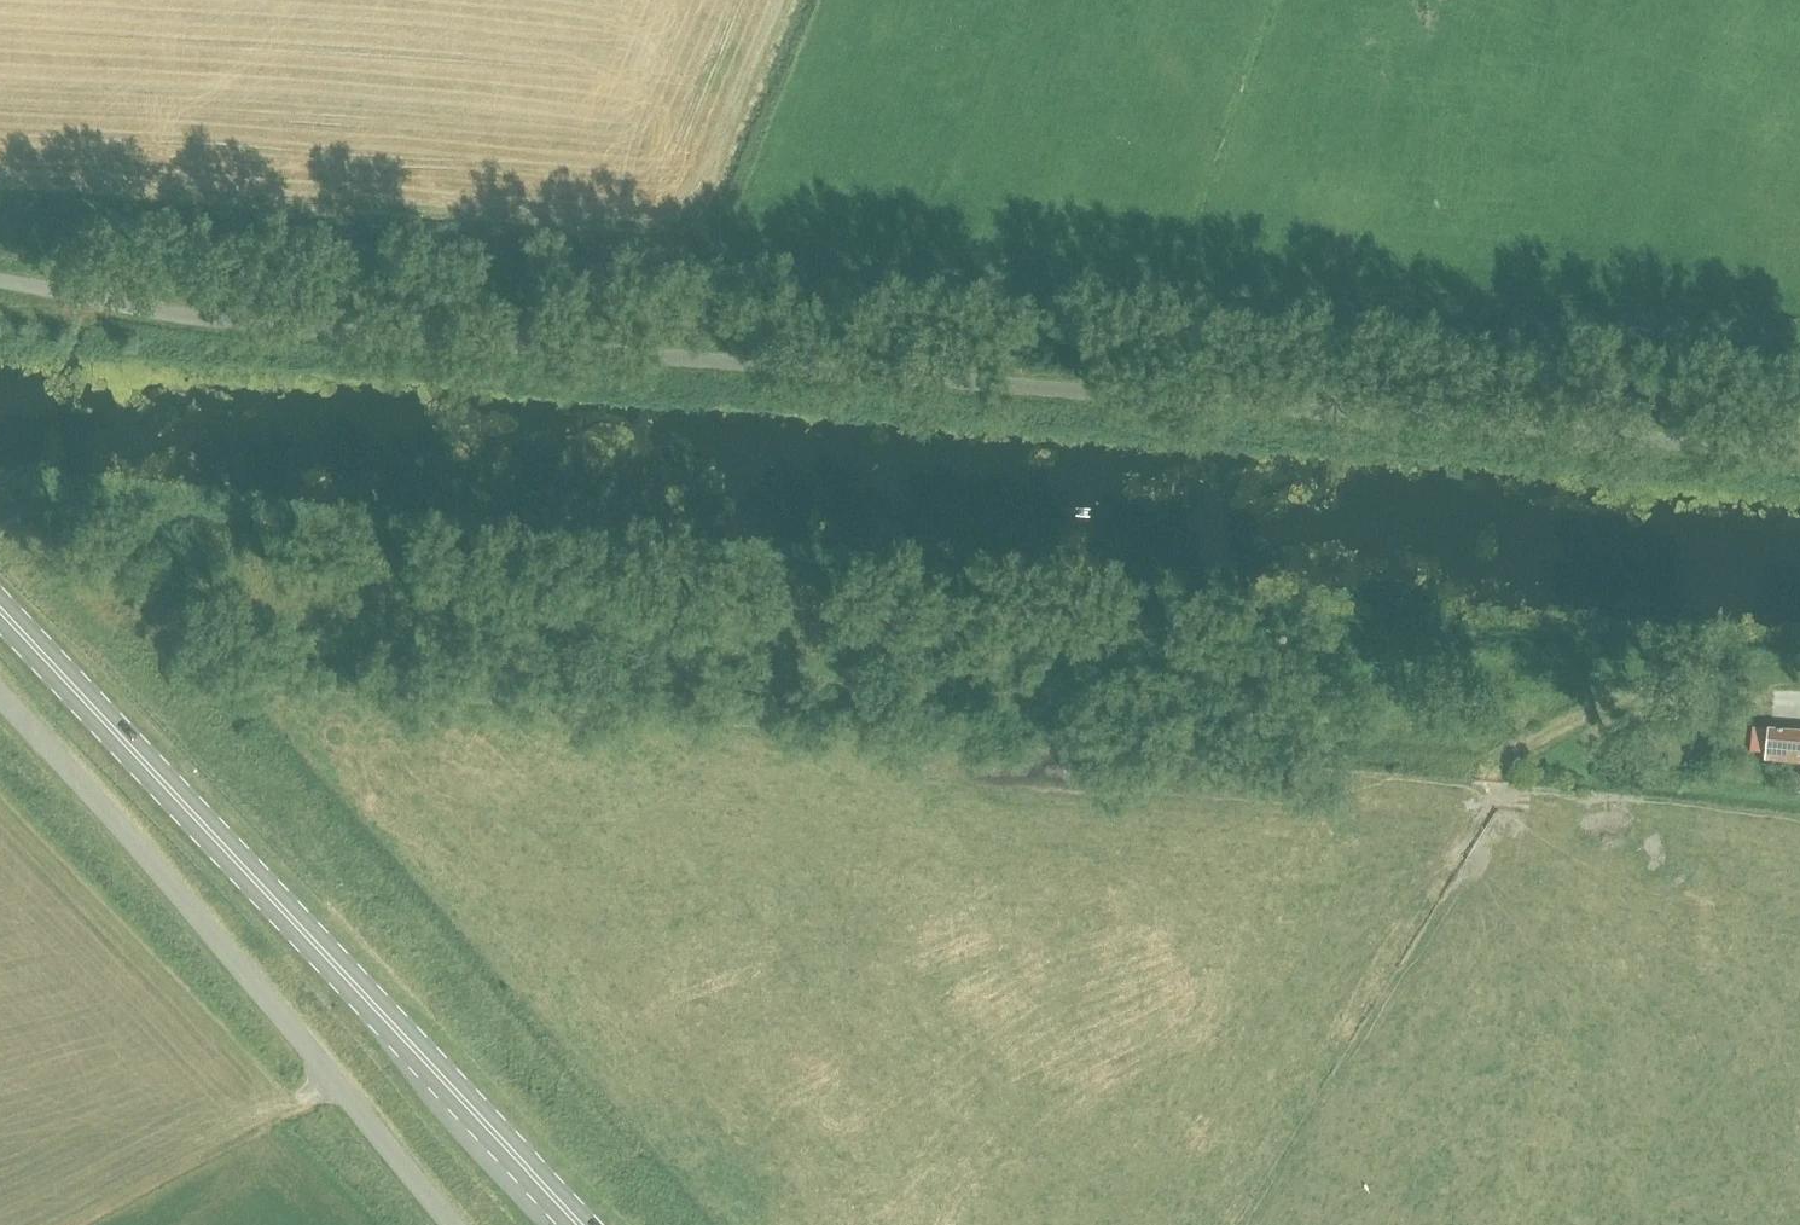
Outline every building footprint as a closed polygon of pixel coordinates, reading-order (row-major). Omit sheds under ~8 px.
[(1753,726),(1750,751),(1764,751),(1764,758),(1799,761),(1799,729),(1753,726)]
